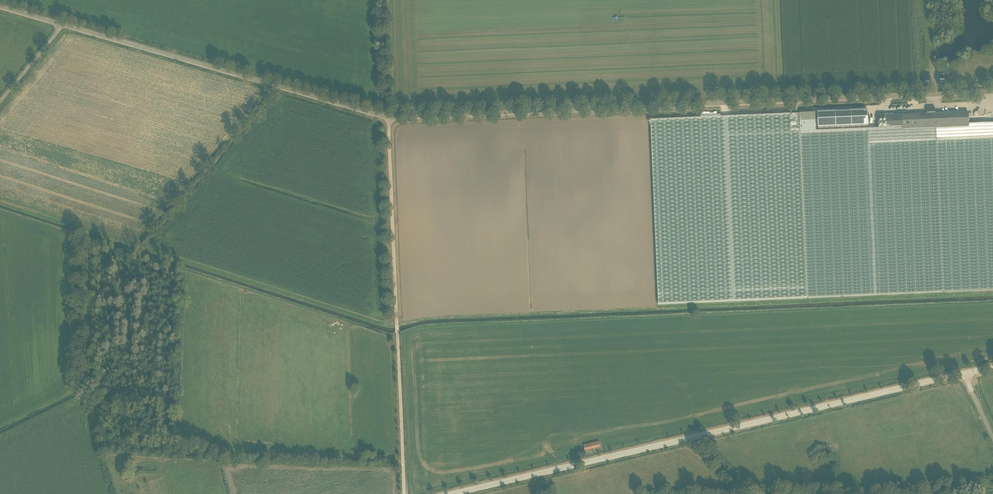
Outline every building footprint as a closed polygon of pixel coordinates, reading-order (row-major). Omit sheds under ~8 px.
[(878,115),(878,128),(902,127),(902,130),(968,127),(968,124),(968,123),(968,118),(968,117),(968,112),(935,114),(935,108),(927,108),(927,114),(885,116),(885,115),(878,115)] [(841,111),(823,112),(824,128),(874,125),(873,110),(855,110),(855,111),(841,112),(841,111)] [(800,132),(816,131),(815,113),(799,114),(800,132)] [(799,114),(651,120),(659,304),(992,290),(992,123),(968,124),(968,127),(902,130),(902,127),(878,128),(816,131),(800,132),(799,114)] [(585,451),(601,447),(599,441),(584,444),(585,451)]
